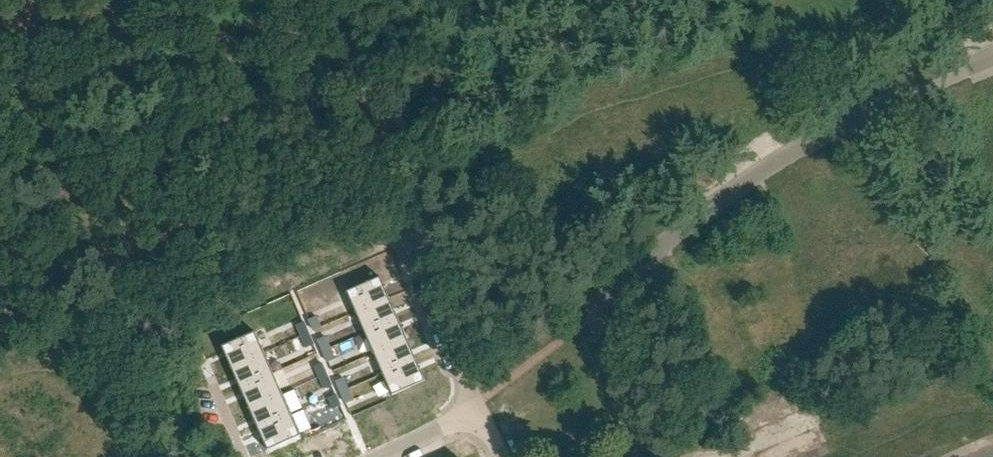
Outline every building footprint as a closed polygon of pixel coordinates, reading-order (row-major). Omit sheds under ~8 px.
[(354,288),(347,292),(356,313),(360,311),(389,298),(380,277),(354,288)] [(360,311),(356,313),(365,333),(369,332),(398,319),(389,298),(360,311)] [(325,330),(343,323),(338,309),(320,317),(325,330)] [(317,317),(309,320),(314,331),(322,328),(317,317)] [(369,332),(365,333),(374,354),(378,352),(407,339),(398,319),(369,332)] [(301,337),(309,333),(304,322),(296,326),(301,337)] [(223,346),(222,346),(232,368),(261,355),(264,353),(255,332),(252,333),(244,337),(223,346)] [(306,348),(314,345),(314,344),(309,333),(301,337),(306,348)] [(326,337),(318,340),(323,352),(331,348),(326,337)] [(378,352),(374,354),(383,374),(387,373),(416,360),(407,339),(378,352)] [(328,363),(335,359),(331,348),(323,352),(328,363)] [(261,355),(232,368),(240,388),(270,375),(273,374),(264,353),(261,355)] [(387,373),(383,374),(392,395),(396,394),(425,381),(416,360),(387,373)] [(327,374),(322,363),(314,367),(319,378),(327,374)] [(270,375),(240,388),(249,409),(279,395),(282,394),(273,374),(270,375)] [(332,385),(327,374),(319,378),(324,389),(332,386),(332,385)] [(341,393),(349,389),(344,378),(336,381),(336,382),(341,393)] [(346,404),(354,401),(349,389),(341,393),(346,404)] [(283,395),(291,414),(303,408),(295,390),(283,395)] [(279,395),(249,409),(258,429),(288,416),(291,415),(282,394),(279,395)] [(333,409),(341,406),(336,395),(328,398),(333,409)] [(304,410),(292,416),(300,434),(312,429),(304,410)] [(288,416),(258,429),(268,450),(298,437),(300,436),(291,415),(288,416)]
